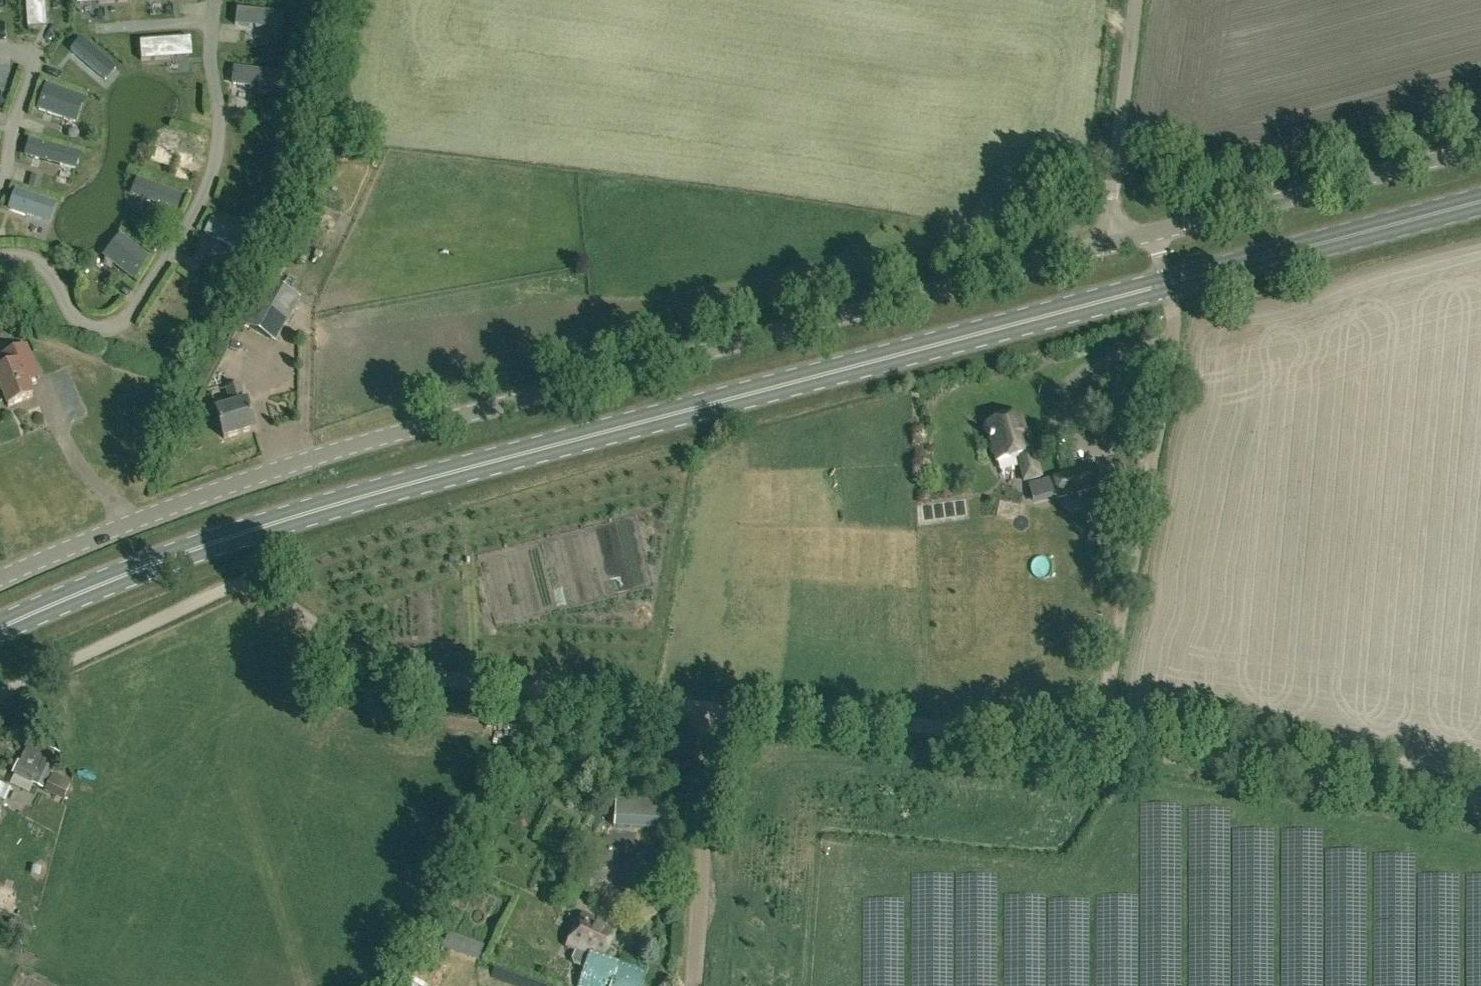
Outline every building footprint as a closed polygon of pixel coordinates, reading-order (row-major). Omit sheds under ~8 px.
[(237,9),(235,24),(282,30),(284,14),(237,9)] [(81,36),(70,49),(99,74),(110,62),(81,36)] [(141,61),(170,59),(169,58),(168,41),(168,40),(139,42),(141,61)] [(283,90),(284,74),(250,70),(249,71),(235,69),(233,83),(248,85),(248,86),(283,90)] [(83,95),(47,82),(38,109),(74,122),(83,95)] [(161,128),(157,144),(196,155),(200,139),(161,128)] [(25,155),(75,168),(80,150),(30,137),(25,155)] [(238,152),(234,166),(244,168),(241,180),(267,187),(273,161),(238,152)] [(208,175),(211,164),(188,158),(185,169),(208,175)] [(175,210),(181,193),(138,177),(132,194),(175,210)] [(9,207),(44,219),(51,199),(15,187),(9,207)] [(325,202),(318,217),(333,224),(340,209),(325,202)] [(204,233),(243,251),(250,235),(211,217),(204,233)] [(132,278),(150,255),(122,233),(104,256),(132,278)] [(275,341),(299,299),(266,280),(242,322),(275,341)] [(30,358),(25,344),(1,355),(6,367),(0,369),(0,387),(8,406),(32,396),(18,363),(30,358)] [(223,438),(255,429),(247,400),(245,401),(240,384),(226,388),(230,404),(215,409),(223,438)] [(1023,480),(1040,476),(1032,445),(1028,446),(1020,414),(986,423),(996,462),(1017,456),(1023,480)] [(1059,498),(1100,486),(1094,466),(1053,478),(1059,498)] [(995,573),(995,591),(1005,591),(1005,573),(995,573)] [(14,777),(32,786),(42,791),(58,756),(47,751),(29,742),(18,763),(17,762),(11,775),(14,777)] [(51,776),(44,792),(62,801),(70,785),(51,776)] [(0,785),(0,794),(8,797),(14,784),(3,778),(0,785)] [(617,806),(618,827),(664,826),(663,804),(617,806)] [(603,959),(617,929),(582,913),(565,946),(576,951),(572,959),(573,964),(585,969),(577,985),(639,985),(648,965),(621,954),(615,966),(607,963),(608,961),(603,959)] [(484,946),(447,933),(442,948),(479,961),(484,946)]
